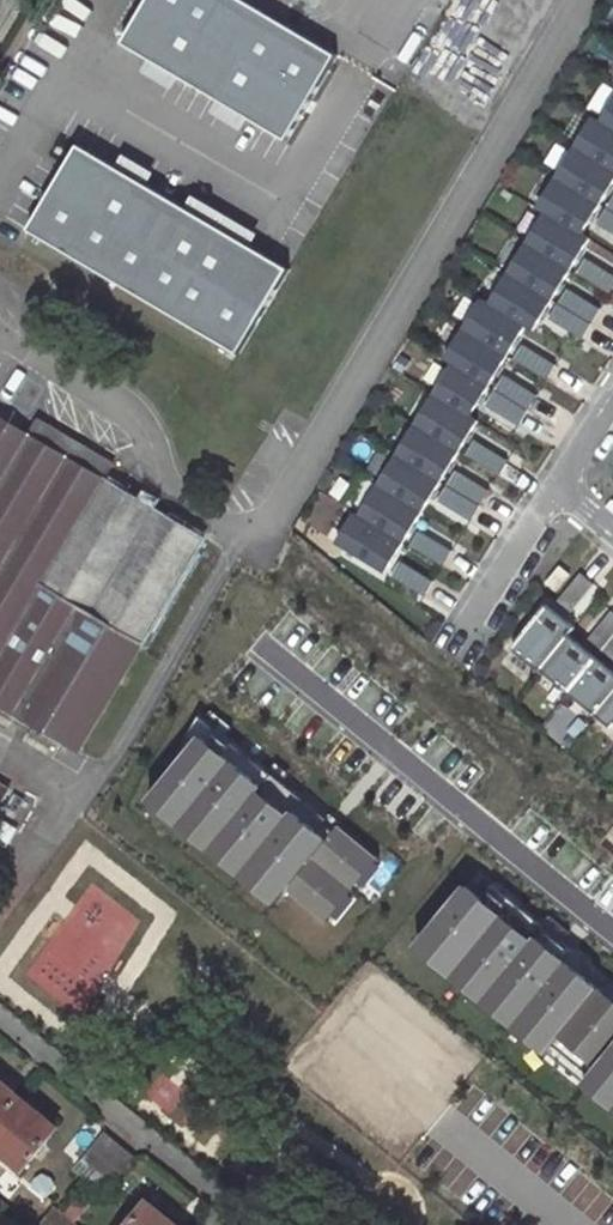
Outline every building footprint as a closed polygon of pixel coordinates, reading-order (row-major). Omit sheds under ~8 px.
[(243,0),(150,0),(126,43),(288,143),(338,57),(243,0)] [(612,128),(612,92),(597,118),(612,128)] [(536,203),(543,208),(582,232),(612,180),(612,128),(597,118),(590,114),(536,203)] [(290,270),(82,147),(34,231),(237,355),(290,270)] [(596,222),(612,233),(612,193),(596,222)] [(588,236),(582,232),(543,208),(486,300),(523,323),(532,328),(588,236)] [(576,272),(609,292),(612,285),(612,275),(585,258),(576,272)] [(565,287),(548,317),(580,336),(598,306),(565,287)] [(447,360),(486,383),(523,323),(486,300),(478,296),(441,356),(447,360)] [(521,343),(512,357),(545,377),(554,363),(521,343)] [(447,360),(427,391),(467,415),(486,383),(447,360)] [(502,374),(484,404),(517,423),(535,393),(502,374)] [(334,543),(381,572),(475,420),(467,415),(427,391),(334,543)] [(81,751),(205,540),(105,482),(115,464),(39,420),(30,436),(0,419),(0,704),(81,751)] [(472,439),(463,454),(496,474),(505,459),(472,439)] [(454,470),(436,500),(469,519),(487,489),(454,470)] [(417,529),(409,543),(441,563),(450,549),(417,529)] [(398,560),(390,575),(423,595),(431,580),(398,560)] [(555,602),(568,613),(593,583),(580,573),(555,602)] [(508,648),(535,670),(537,668),(565,634),(572,626),(545,604),(508,648)] [(612,660),(612,612),(610,610),(587,639),(612,660)] [(537,668),(592,713),(612,687),(612,672),(565,634),(537,668)] [(592,713),(607,724),(612,719),(612,720),(612,687),(592,713)] [(290,891),(330,923),(383,858),(342,825),(333,837),(205,732),(149,800),(279,905),(290,891)] [(12,789),(0,782),(0,809),(12,789)] [(412,947),(612,1104),(612,998),(464,881),(412,947)] [(0,1081),(0,1115),(3,1117),(20,1097),(0,1081)] [(42,1149),(58,1129),(20,1097),(3,1117),(42,1149)] [(26,1169),(42,1149),(3,1117),(0,1121),(0,1148),(26,1169)] [(107,1131),(86,1156),(101,1168),(121,1143),(107,1131)] [(101,1168),(114,1180),(136,1154),(121,1143),(101,1168)] [(150,1204),(134,1224),(135,1224),(175,1224),(150,1204)] [(52,1209),(39,1224),(64,1224),(67,1222),(52,1209)]
